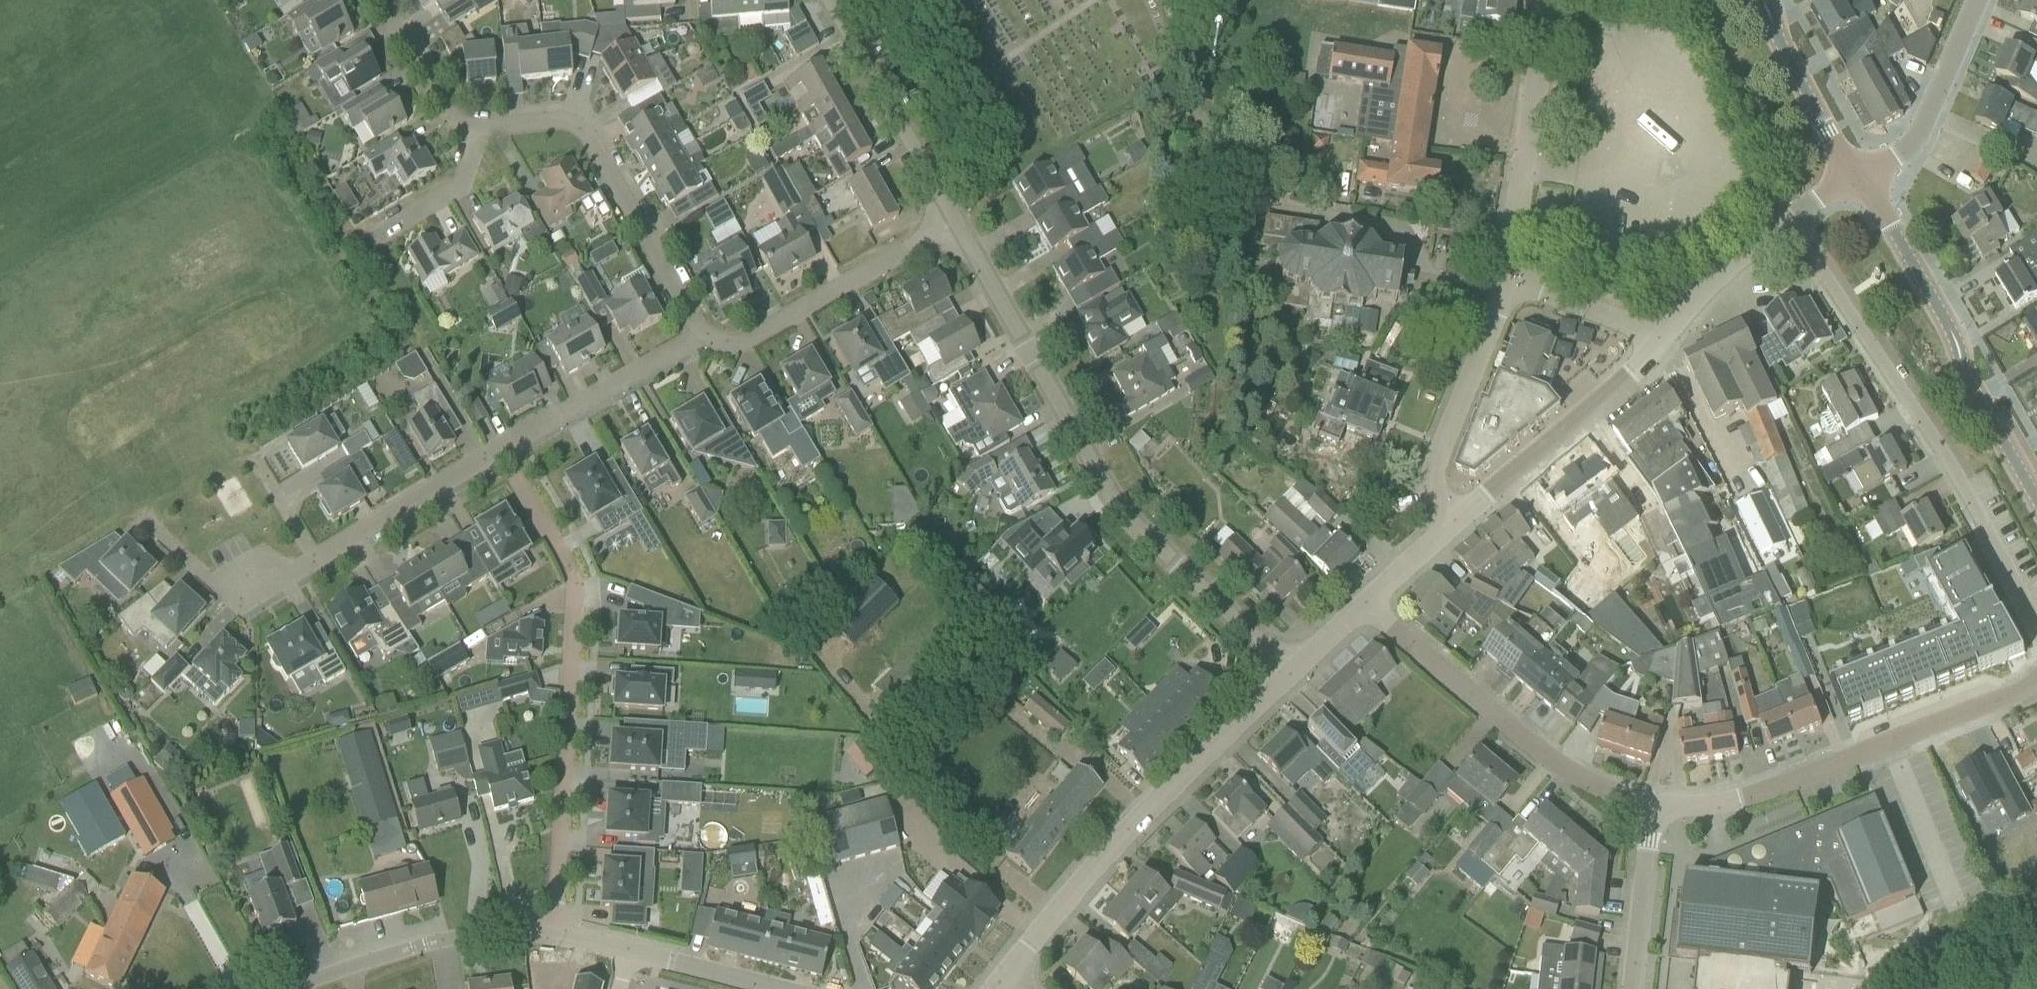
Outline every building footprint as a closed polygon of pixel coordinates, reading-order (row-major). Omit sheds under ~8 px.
[(286,17),(298,37),(308,31),(321,52),(336,43),(353,33),(335,3),(329,6),(325,0),(315,0),(306,5),(289,15),(286,17)] [(424,11),(435,4),(441,13),(463,0),(418,0),(424,11)] [(441,13),(449,27),(476,10),(470,0),(463,0),(441,13)] [(660,19),(659,7),(675,6),(674,0),(623,0),(624,22),(660,19)] [(699,33),(704,41),(738,37),(737,20),(735,0),(710,0),(710,6),(697,7),(699,28),(699,33)] [(738,37),(739,37),(739,36),(763,34),(763,31),(761,0),(735,0),(737,20),(738,37)] [(790,47),(812,35),(792,0),(761,0),(763,31),(785,29),(786,35),(784,36),(790,47)] [(1377,6),(1413,12),(1416,12),(1418,0),(1378,0),(1377,6)] [(1459,19),(1457,31),(1478,34),(1485,35),(1486,24),(1511,28),(1515,0),(1514,0),(1462,0),(1459,19)] [(1844,0),(1829,0),(1811,10),(1846,68),(1877,32),(1869,18),(1877,13),(1870,0),(1855,0),(1847,5),(1844,0)] [(1888,2),(1897,9),(1904,0),(1890,0),(1888,2)] [(2022,17),(2035,23),(2030,35),(2036,38),(2036,0),(2029,0),(2022,17)] [(1933,12),(1928,23),(1939,28),(1944,17),(1933,12)] [(598,30),(616,28),(614,16),(597,18),(598,30)] [(1889,20),(1865,50),(1873,64),(1850,77),(1859,94),(1847,101),(1865,133),(1867,132),(1877,126),(1879,130),(1883,127),(1904,116),(1902,112),(1911,107),(1903,93),(1905,92),(1888,62),(1905,52),(1909,59),(1926,67),(1936,44),(1928,29),(1902,44),(1889,20)] [(542,42),(546,78),(572,76),(569,50),(579,49),(590,53),(587,61),(589,62),(591,55),(598,31),(598,30),(597,28),(585,24),(561,27),(562,40),(542,42)] [(520,81),(546,78),(542,42),(531,43),(526,28),(500,31),(505,76),(507,76),(505,59),(517,57),(520,81)] [(457,29),(440,39),(457,67),(457,73),(466,73),(467,87),(496,84),(494,69),(495,69),(493,47),(478,49),(470,36),(464,40),(457,29)] [(653,29),(646,32),(650,39),(657,36),(653,29)] [(600,61),(611,81),(644,62),(646,61),(635,41),(633,42),(626,30),(598,32),(598,31),(591,55),(601,58),(602,60),(600,61)] [(691,35),(682,38),(685,46),(694,43),(691,35)] [(812,35),(790,47),(797,59),(819,46),(812,35)] [(243,44),(249,54),(261,47),(255,37),(243,44)] [(2036,102),(2036,89),(2026,84),(2034,65),(2036,66),(2036,43),(2028,39),(2021,54),(2008,48),(1997,75),(2007,80),(2003,88),(2036,102)] [(314,66),(304,72),(313,86),(323,81),(328,90),(342,82),(350,95),(363,88),(380,78),(369,59),(356,56),(350,45),(338,52),(320,62),(314,66)] [(687,51),(687,52),(687,53),(688,54),(688,55),(689,55),(689,56),(690,56),(690,57),(691,57),(692,57),(693,57),(694,57),(695,57),(696,57),(696,56),(697,56),(697,55),(698,55),(698,54),(698,53),(699,53),(699,52),(699,51),(699,50),(699,49),(698,49),(698,48),(698,47),(697,47),(696,46),(695,46),(695,45),(694,45),(693,45),(692,45),(691,45),(691,46),(690,46),(689,46),(689,47),(688,47),(688,48),(687,49),(687,50),(687,51)] [(1320,47),(1316,78),(1327,80),(1363,85),(1355,139),(1392,144),(1392,146),(1425,150),(1430,113),(1439,53),(1436,52),(1431,52),(1406,48),(1406,51),(1393,49),(1391,58),(1320,47)] [(644,62),(611,81),(623,101),(626,99),(633,110),(636,108),(659,95),(662,93),(656,83),(658,82),(646,61),(644,62)] [(783,84),(785,87),(789,94),(801,88),(808,100),(833,86),(820,63),(783,84)] [(750,73),(741,78),(747,88),(761,79),(755,69),(753,65),(747,68),(750,73)] [(704,90),(719,81),(712,68),(696,77),(704,90)] [(763,85),(741,97),(752,117),(760,112),(756,106),(771,98),(763,85)] [(802,117),(808,128),(820,122),(845,108),(833,86),(808,100),(796,106),(802,117)] [(1994,130),(2001,133),(2006,121),(2023,128),(2022,131),(2036,137),(2036,114),(1989,93),(1976,122),(1994,130)] [(370,108),(363,97),(340,111),(352,130),(363,124),(374,142),(406,122),(390,95),(370,108)] [(643,121),(624,132),(628,139),(626,141),(633,153),(682,125),(678,117),(666,123),(659,112),(666,108),(659,95),(636,108),(643,121)] [(732,122),(743,116),(736,104),(726,110),(732,122)] [(301,106),(285,115),(298,136),(319,124),(315,118),(310,121),(301,106)] [(820,122),(808,128),(809,129),(814,139),(821,150),(833,144),(858,130),(845,108),(820,122)] [(751,130),(743,116),(732,122),(731,123),(737,134),(743,135),(751,130)] [(758,128),(771,150),(779,146),(766,124),(758,128)] [(687,133),(682,125),(633,153),(635,152),(646,170),(681,151),(675,140),(687,133)] [(833,144),(821,150),(827,161),(838,154),(846,167),(871,152),(858,130),(833,144)] [(307,133),(305,144),(317,147),(320,136),(307,133)] [(403,189),(435,170),(424,151),(419,154),(412,143),(404,149),(397,137),(362,158),(375,179),(386,172),(389,177),(394,174),(403,189)] [(779,146),(771,150),(777,161),(785,157),(800,148),(799,147),(794,138),(779,146)] [(1134,168),(1150,159),(1140,143),(1125,152),(1134,168)] [(1359,165),(1356,183),(1434,196),(1438,169),(1422,167),(1425,150),(1392,146),(1388,169),(1359,165)] [(1043,202),(1051,216),(1079,200),(1070,185),(1065,188),(1059,177),(1084,162),(1076,147),(1012,184),(1024,204),(1030,201),(1034,208),(1043,202)] [(699,165),(704,162),(700,154),(687,162),(681,151),(646,170),(656,189),(654,190),(654,191),(699,165)] [(1998,163),(1985,155),(1971,178),(1985,186),(1998,163)] [(571,161),(546,175),(540,179),(547,191),(531,200),(549,229),(572,216),(569,211),(592,197),(571,161)] [(699,165),(654,191),(661,203),(664,202),(668,209),(687,198),(695,211),(718,198),(710,185),(703,189),(696,177),(703,173),(699,165)] [(801,204),(815,196),(798,165),(783,173),(801,204)] [(788,214),(802,206),(801,204),(783,173),(781,169),(763,179),(772,195),(776,193),(788,214)] [(860,209),(885,195),(872,172),(848,186),(860,209)] [(1067,243),(1074,256),(1102,240),(1094,226),(1088,229),(1082,217),(1108,203),(1099,188),(1079,200),(1051,216),(1035,225),(1047,245),(1053,241),(1057,248),(1067,243)] [(1156,190),(1144,197),(1151,209),(1163,202),(1156,190)] [(860,209),(873,231),(898,217),(885,195),(860,209)] [(1966,215),(1953,223),(1966,245),(1959,250),(1970,268),(1983,259),(2000,249),(1997,244),(2008,238),(2019,231),(2009,214),(2004,218),(2000,212),(1990,195),(1973,204),(1971,200),(1961,206),(1966,215)] [(815,196),(801,204),(802,206),(808,218),(823,209),(815,196)] [(516,198),(499,208),(497,204),(473,219),(494,253),(521,237),(519,234),(533,225),(516,198)] [(724,202),(703,213),(714,233),(735,222),(724,202)] [(817,233),(825,229),(819,218),(811,222),(817,233)] [(1358,307),(1373,297),(1395,302),(1402,302),(1406,299),(1406,294),(1403,290),(1407,288),(1409,274),(1407,270),(1410,267),(1411,262),(1408,258),(1379,254),(1369,240),(1358,239),(1358,236),(1340,233),(1340,236),(1317,232),(1318,226),(1265,218),(1262,238),(1266,239),(1265,248),(1279,254),(1277,267),(1282,280),(1278,307),(1309,311),(1308,320),(1328,323),(1331,303),(1358,307)] [(814,258),(804,241),(797,230),(791,219),(779,226),(785,237),(759,252),(765,263),(775,280),(814,258)] [(831,240),(825,229),(817,233),(823,244),(831,240)] [(559,232),(549,238),(553,246),(564,239),(559,232)] [(1102,240),(1074,256),(1052,269),(1063,289),(1069,286),(1073,293),(1083,287),(1091,302),(1108,292),(1119,286),(1110,270),(1105,273),(1098,262),(1124,247),(1116,232),(1102,240)] [(443,278),(478,257),(463,233),(449,241),(450,243),(438,250),(431,239),(407,253),(416,269),(414,270),(423,286),(441,275),(443,278)] [(2036,297),(2036,236),(2012,251),(2019,262),(1996,276),(2016,309),(2036,297)] [(1168,238),(1158,244),(1165,256),(1175,250),(1168,238)] [(745,256),(737,242),(736,242),(718,252),(724,263),(702,275),(720,307),(743,293),(745,297),(751,294),(743,280),(755,273),(745,256)] [(614,243),(591,254),(596,265),(619,254),(614,243)] [(568,268),(578,261),(572,252),(562,258),(568,268)] [(613,303),(605,307),(619,332),(629,327),(633,334),(661,318),(643,284),(649,281),(643,269),(621,281),(628,293),(612,301),(613,303)] [(910,335),(937,319),(931,309),(951,298),(945,289),(949,287),(942,274),(938,275),(937,274),(918,284),(916,281),(902,289),(904,292),(902,293),(914,313),(897,323),(892,313),(877,321),(890,345),(891,345),(910,335)] [(508,276),(504,290),(510,301),(519,294),(524,282),(508,276)] [(591,310),(605,302),(590,276),(576,283),(591,310)] [(499,287),(484,295),(492,310),(507,301),(499,287)] [(1101,300),(1095,304),(1078,314),(1087,331),(1089,330),(1092,336),(1085,340),(1096,360),(1126,343),(1119,331),(1141,318),(1130,300),(1127,301),(1120,291),(1102,301),(1101,300)] [(872,294),(864,298),(869,308),(877,303),(872,294)] [(1777,337),(1759,347),(1771,371),(1784,363),(1780,357),(1798,347),(1804,358),(1817,350),(1834,340),(1832,336),(1833,332),(1829,331),(1828,329),(1829,326),(1825,325),(1811,300),(1801,306),(1796,297),(1780,306),(1780,305),(1764,315),(1777,337)] [(496,333),(521,320),(511,302),(486,315),(496,333)] [(1176,313),(1156,325),(1162,337),(1183,326),(1176,313)] [(1358,333),(1372,335),(1375,315),(1361,313),(1358,333)] [(547,342),(537,348),(550,371),(560,366),(566,376),(580,368),(578,365),(604,350),(586,317),(545,340),(547,342)] [(937,319),(910,335),(917,347),(930,341),(942,363),(929,369),(927,375),(934,386),(968,366),(963,357),(979,348),(977,345),(981,343),(972,328),(969,330),(963,320),(947,329),(941,317),(938,319),(937,319)] [(2026,326),(2036,343),(2036,320),(2026,326)] [(833,341),(854,376),(867,369),(870,375),(874,373),(886,393),(911,378),(891,345),(890,345),(877,353),(860,324),(849,331),(847,327),(831,336),(834,340),(833,341)] [(1548,392),(1549,393),(1558,369),(1547,364),(1556,342),(1547,339),(1550,332),(1549,331),(1550,331),(1546,329),(1546,330),(1536,326),(1536,325),(1532,324),(1532,325),(1531,324),(1529,331),(1520,328),(1501,375),(1548,392)] [(1743,327),(1713,342),(1746,406),(1744,407),(1748,415),(1745,416),(1758,446),(1766,466),(1762,467),(1800,548),(1807,544),(1797,521),(1802,518),(1811,514),(1768,407),(1781,402),(1752,345),(1743,327)] [(1112,375),(1123,394),(1168,368),(1159,354),(1169,348),(1162,337),(1142,348),(1146,355),(1112,375)] [(1686,360),(1685,360),(1695,381),(1696,381),(1715,421),(1733,412),(1740,409),(1743,408),(1744,407),(1746,406),(1713,342),(1710,344),(1712,347),(1693,356),(1695,360),(1688,363),(1686,360)] [(1186,348),(1190,356),(1198,351),(1193,344),(1186,348)] [(1198,351),(1190,356),(1194,363),(1202,359),(1198,351)] [(835,395),(810,353),(797,361),(795,358),(783,365),(785,369),(781,371),(799,400),(789,406),(799,423),(824,409),(820,404),(835,395)] [(403,381),(414,383),(427,375),(415,354),(395,367),(403,381)] [(550,387),(533,357),(513,368),(516,373),(489,388),(498,405),(502,402),(510,416),(541,399),(538,394),(550,387)] [(1319,418),(1319,417),(1318,416),(1313,428),(1311,434),(1338,445),(1344,429),(1358,435),(1377,442),(1385,418),(1390,420),(1398,398),(1389,395),(1396,376),(1377,369),(1366,364),(1359,383),(1339,376),(1322,419),(1319,418)] [(1174,380),(1168,368),(1123,394),(1127,400),(1118,405),(1126,418),(1143,408),(1173,391),(1169,383),(1174,380)] [(1191,393),(1214,380),(1208,370),(1185,383),(1191,393)] [(959,411),(940,421),(947,432),(951,440),(959,436),(974,427),(1011,406),(1000,386),(995,390),(984,371),(967,381),(948,392),(959,411)] [(1847,435),(1861,428),(1879,418),(1854,374),(1823,391),(1834,411),(1821,418),(1820,423),(1821,427),(1822,431),(1824,434),(1831,435),(1843,428),(1847,435)] [(1548,392),(1501,375),(1501,376),(1490,404),(1484,402),(1467,445),(1472,447),(1470,450),(1466,449),(1457,470),(1476,478),(1532,431),(1528,427),(1534,422),(1538,427),(1561,407),(1549,393),(1548,392)] [(924,378),(914,383),(920,393),(930,387),(924,378)] [(367,384),(356,391),(368,411),(379,405),(367,384)] [(802,471),(820,461),(802,430),(789,438),(780,423),(782,422),(759,384),(751,388),(748,387),(738,393),(738,396),(731,401),(738,413),(737,414),(736,413),(735,414),(752,442),(759,438),(772,460),(790,450),(802,471)] [(451,413),(434,386),(417,396),(413,398),(420,410),(417,413),(421,420),(408,427),(417,443),(427,460),(430,458),(432,461),(443,454),(441,452),(454,444),(439,420),(451,413)] [(932,388),(921,395),(928,407),(933,404),(936,394),(932,388)] [(1659,499),(1666,514),(1705,496),(1716,491),(1696,462),(1682,443),(1684,442),(1674,429),(1687,419),(1667,391),(1613,430),(1614,431),(1634,458),(1631,461),(1659,499)] [(836,403),(857,439),(872,430),(851,394),(836,403)] [(931,413),(919,394),(900,406),(911,425),(931,413)] [(487,418),(474,396),(462,403),(475,425),(487,418)] [(683,413),(671,420),(693,456),(694,455),(708,447),(712,454),(723,448),(733,465),(758,471),(722,412),(712,418),(702,402),(695,406),(690,409),(684,407),(683,413)] [(972,450),(978,460),(1009,443),(1004,435),(1022,425),(1011,406),(974,427),(951,440),(955,448),(962,444),(964,448),(972,450)] [(337,449),(334,444),(347,436),(335,416),(287,444),(303,470),(337,449)] [(360,427),(364,433),(370,444),(379,439),(369,422),(360,427)] [(341,447),(349,460),(360,452),(371,446),(370,444),(364,433),(341,447)] [(636,439),(620,448),(629,463),(641,482),(655,474),(659,481),(664,478),(669,485),(672,490),(678,486),(681,485),(663,455),(660,456),(657,450),(646,433),(643,435),(642,435),(641,436),(642,437),(637,439),(637,438),(635,439),(636,439)] [(1141,433),(1129,444),(1138,453),(1150,442),(1141,433)] [(394,436),(381,445),(389,458),(402,450),(394,436)] [(1813,459),(1821,472),(1840,462),(1857,453),(1849,439),(1813,459)] [(1907,470),(1892,442),(1867,456),(1871,464),(1854,473),(1865,493),(1907,470)] [(1217,446),(1204,459),(1213,467),(1225,454),(1217,446)] [(1758,446),(1750,450),(1757,467),(1762,467),(1766,466),(1758,446)] [(968,470),(956,483),(969,496),(980,485),(996,476),(999,474),(1009,492),(1000,498),(998,503),(1004,514),(1010,516),(1020,510),(1053,491),(1042,472),(1038,474),(1026,454),(1015,460),(1009,448),(987,460),(968,470)] [(360,452),(349,460),(337,467),(343,478),(317,494),(324,505),(321,506),(329,518),(331,517),(333,520),(364,502),(356,489),(360,486),(358,482),(373,472),(360,452)] [(399,470),(415,468),(413,453),(398,455),(399,470)] [(1863,463),(1857,453),(1840,462),(1846,472),(1863,463)] [(1569,477),(1550,491),(1578,530),(1606,509),(1618,527),(1637,513),(1597,456),(1578,470),(1577,467),(1567,475),(1569,477)] [(577,472),(565,479),(575,495),(573,496),(575,497),(576,497),(580,503),(578,504),(579,506),(581,505),(590,520),(595,517),(609,509),(619,526),(642,513),(622,478),(612,461),(598,469),(594,462),(591,464),(587,463),(578,468),(577,472)] [(1841,510),(1856,502),(1844,480),(1829,488),(1841,510)] [(1299,481),(1289,492),(1306,507),(1307,509),(1319,520),(1326,526),(1339,512),(1319,494),(1299,481)] [(912,488),(894,489),(896,522),(914,521),(912,488)] [(702,527),(716,519),(699,491),(686,498),(702,527)] [(1666,514),(1719,631),(1721,630),(1781,607),(1779,602),(1770,584),(1766,577),(1763,578),(1741,533),(1721,542),(1714,527),(1719,525),(1705,496),(1666,514)] [(1786,544),(1771,515),(1762,497),(1739,508),(1748,526),(1754,541),(1756,540),(1763,555),(1786,544)] [(1281,502),(1265,519),(1300,551),(1301,550),(1320,570),(1334,584),(1360,559),(1354,553),(1360,548),(1338,528),(1337,529),(1340,532),(1337,536),(1336,535),(1333,539),(1322,528),(1317,534),(1311,528),(1299,517),(1282,501),(1281,502)] [(1895,501),(1872,514),(1887,540),(1906,529),(1918,551),(1944,536),(1928,506),(1904,519),(1895,503),(1896,502),(1895,501)] [(1506,555),(1521,573),(1537,560),(1522,542),(1532,534),(1511,508),(1480,534),(1500,559),(1506,555)] [(473,552),(475,554),(489,577),(496,589),(517,577),(509,563),(529,551),(520,536),(521,535),(520,533),(518,533),(515,527),(516,526),(514,524),(513,525),(504,509),(496,514),(494,512),(482,519),(483,522),(475,527),(485,544),(473,552)] [(1546,521),(1534,530),(1558,560),(1570,551),(1546,521)] [(787,548),(785,524),(767,525),(768,549),(787,548)] [(1008,533),(1001,540),(1031,573),(1046,560),(1070,586),(1087,571),(1084,568),(1088,565),(1085,562),(1096,552),(1092,547),(1094,545),(1083,533),(1081,535),(1076,530),(1072,534),(1065,526),(1063,528),(1045,545),(1027,525),(1026,524),(1008,533)] [(648,531),(636,538),(646,555),(658,548),(648,531)] [(1506,590),(1513,583),(1514,584),(1523,576),(1521,573),(1506,555),(1500,559),(1480,534),(1454,555),(1476,582),(1473,589),(1498,602),(1506,590)] [(1617,583),(1636,567),(1608,534),(1589,550),(1617,583)] [(1303,580),(1287,565),(1296,555),(1279,538),(1270,548),(1271,549),(1262,558),(1267,562),(1264,565),(1235,537),(1217,556),(1246,584),(1254,575),(1264,585),(1263,586),(1281,603),(1303,580)] [(104,572),(130,596),(154,570),(144,560),(145,559),(136,551),(135,551),(125,542),(113,555),(110,552),(106,556),(96,546),(57,569),(59,571),(66,578),(74,586),(86,574),(94,582),(104,572)] [(441,546),(419,560),(445,604),(446,604),(440,594),(459,583),(464,591),(489,577),(475,554),(460,563),(452,550),(446,554),(441,546)] [(1836,682),(1831,684),(1847,723),(1847,724),(1865,717),(1865,718),(1884,710),(1917,697),(1917,698),(1936,690),(1936,689),(1979,672),(1980,673),(1992,668),(2025,655),(2004,616),(1995,600),(1994,598),(1992,599),(1965,549),(1945,561),(1940,551),(1924,557),(1924,558),(1914,561),(1921,574),(1927,571),(1930,575),(1961,632),(1836,682)] [(1864,558),(1859,560),(1867,580),(1882,575),(1877,564),(1869,569),(1864,558)] [(389,604),(388,604),(410,638),(408,634),(421,627),(417,620),(445,604),(419,560),(395,574),(400,582),(394,586),(401,598),(390,605),(389,604)] [(1808,596),(1818,591),(1807,569),(1797,574),(1808,596)] [(66,578),(59,571),(54,577),(61,584),(66,578)] [(1535,583),(1560,602),(1569,590),(1543,571),(1535,583)] [(1430,575),(1408,603),(1433,624),(1440,615),(1455,629),(1466,618),(1466,617),(1483,630),(1490,620),(1502,605),(1498,602),(1473,589),(1472,590),(1468,587),(1459,598),(1430,575)] [(853,650),(899,605),(870,576),(825,621),(853,650)] [(1781,578),(1770,584),(1779,602),(1791,597),(1781,578)] [(803,597),(794,584),(779,593),(788,606),(803,597)] [(615,632),(614,644),(618,645),(618,649),(658,652),(659,629),(671,630),(680,606),(630,587),(625,602),(642,608),(653,612),(651,618),(642,618),(642,620),(620,619),(619,632),(615,632)] [(147,596),(118,618),(133,638),(143,630),(150,637),(151,636),(166,650),(175,640),(176,641),(203,611),(179,590),(160,611),(156,607),(147,596)] [(410,638),(388,604),(385,599),(384,600),(389,608),(375,617),(361,592),(345,601),(341,599),(331,605),(331,609),(328,611),(349,648),(370,635),(384,659),(412,642),(410,638)] [(1612,594),(1584,619),(1595,627),(1641,661),(1656,656),(1665,653),(1612,594)] [(500,602),(486,610),(493,623),(507,614),(500,602)] [(1795,622),(1809,617),(1805,605),(1791,611),(1795,622)] [(1814,677),(1785,609),(1773,615),(1787,650),(1790,649),(1800,676),(1803,682),(1814,677)] [(1586,637),(1595,627),(1584,619),(1577,614),(1570,623),(1586,637)] [(1771,635),(1766,618),(1753,622),(1759,639),(1771,635)] [(1145,620),(1131,633),(1142,645),(1156,631),(1145,620)] [(1535,621),(1526,630),(1514,620),(1512,622),(1504,632),(1499,638),(1486,654),(1501,667),(1499,670),(1510,680),(1513,677),(1515,678),(1529,662),(1535,666),(1555,642),(1562,634),(1535,621)] [(289,632),(287,633),(288,634),(282,638),(281,637),(279,638),(280,639),(267,646),(287,681),(313,666),(324,685),(345,673),(339,662),(329,645),(317,652),(302,626),(290,633),(289,632)] [(522,636),(501,636),(501,663),(525,663),(525,655),(542,655),(542,627),(522,627),(522,636)] [(1698,639),(1701,675),(1730,665),(1720,634),(1721,630),(1719,631),(1698,639)] [(933,633),(874,691),(897,713),(955,656),(933,633)] [(220,685),(228,693),(241,678),(233,671),(246,657),(242,654),(244,652),(235,644),(234,646),(222,636),(190,670),(176,656),(150,682),(163,695),(181,677),(193,688),(200,680),(204,684),(206,682),(215,690),(220,685)] [(1698,639),(1679,646),(1674,706),(1703,702),(1698,639)] [(1515,678),(1536,696),(1564,665),(1548,652),(1556,642),(1555,642),(1535,666),(1529,662),(1515,678)] [(431,645),(420,652),(427,663),(438,657),(431,645)] [(1317,696),(1331,710),(1348,729),(1381,698),(1373,689),(1394,669),(1372,646),(1317,696)] [(458,648),(428,665),(439,683),(468,666),(458,648)] [(1656,656),(1654,663),(1675,670),(1676,649),(1665,653),(1656,656)] [(1043,667),(1055,680),(1073,664),(1060,651),(1043,667)] [(1594,704),(1601,697),(1600,696),(1621,669),(1599,657),(1581,679),(1564,665),(1536,696),(1554,711),(1555,709),(1575,726),(1577,723),(1588,711),(1594,704)] [(1104,661),(1090,675),(1100,686),(1115,672),(1104,661)] [(611,681),(610,697),(615,697),(614,709),(662,712),(664,686),(673,686),(674,672),(638,670),(637,682),(611,681)] [(1196,670),(1182,685),(1158,709),(1149,700),(1138,711),(1147,720),(1117,750),(1142,775),(1222,696),(1196,670)] [(751,671),(750,689),(774,691),(776,673),(751,671)] [(536,674),(497,686),(502,701),(540,690),(536,674)] [(1786,711),(1796,736),(1822,725),(1806,687),(1794,693),(1790,682),(1778,688),(1779,691),(1782,698),(1781,698),(1786,711)] [(123,687),(119,691),(119,697),(123,700),(129,700),(132,696),(132,690),(128,687),(123,687)] [(1752,688),(1737,691),(1746,725),(1760,721),(1763,728),(1771,747),(1796,736),(1786,711),(1781,698),(1782,698),(1779,691),(1755,701),(1752,688)] [(1035,696),(1024,709),(1057,738),(1068,725),(1035,696)] [(393,700),(374,705),(377,718),(396,713),(393,700)] [(1597,748),(1624,757),(1634,726),(1621,722),(1626,708),(1612,703),(1597,748)] [(1590,734),(1603,713),(1594,704),(1588,711),(1577,723),(1590,734)] [(329,731),(350,725),(347,713),(326,719),(329,731)] [(1373,767),(1335,728),(1321,714),(1307,728),(1325,747),(1318,754),(1342,778),(1348,785),(1352,788),(1373,767)] [(1718,717),(1705,718),(1707,732),(1711,759),(1739,755),(1733,714),(1718,717)] [(1634,726),(1624,757),(1650,765),(1665,720),(1651,716),(1647,730),(1634,726)] [(1692,720),(1677,723),(1681,744),(1684,764),(1711,759),(1707,732),(1694,734),(1692,720)] [(659,751),(705,754),(707,727),(648,723),(647,738),(612,736),(610,769),(658,772),(659,751)] [(280,744),(257,727),(258,750),(280,744)] [(374,859),(406,849),(369,732),(337,742),(374,859)] [(469,766),(461,733),(430,742),(438,774),(469,766)] [(1285,733),(1260,757),(1278,777),(1291,764),(1302,775),(1314,764),(1285,733)] [(485,775),(472,779),(478,799),(490,796),(494,811),(533,801),(529,787),(532,786),(527,767),(525,768),(507,773),(503,758),(499,744),(478,750),(485,775)] [(2036,763),(2036,748),(2031,752),(2016,760),(2022,771),(2036,763)] [(167,749),(154,764),(167,776),(181,761),(167,749)] [(875,752),(857,766),(866,778),(884,764),(875,752)] [(1479,753),(1446,792),(1465,807),(1497,768),(1479,753)] [(1961,772),(1957,774),(1957,775),(1963,785),(1960,786),(1966,799),(1969,797),(1979,817),(2001,806),(2011,825),(2031,815),(2009,771),(1995,778),(1986,759),(1972,766),(1971,763),(1959,769),(1961,772)] [(1102,787),(1086,774),(1073,764),(1022,826),(1027,830),(1005,856),(1014,863),(1030,875),(1102,787)] [(1497,768),(1465,807),(1483,822),(1515,783),(1497,768)] [(143,778),(112,795),(147,858),(178,841),(143,778)] [(1397,797),(1405,804),(1420,785),(1412,778),(1397,797)] [(423,781),(406,786),(419,833),(460,821),(452,794),(450,794),(449,789),(434,794),(435,798),(428,800),(423,781)] [(1252,800),(1248,796),(1234,782),(1214,802),(1220,808),(1211,816),(1236,841),(1265,813),(1251,800),(1252,800)] [(661,784),(660,804),(700,807),(701,787),(661,784)] [(1422,817),(1437,799),(1420,785),(1405,804),(1407,805),(1420,816),(1422,817)] [(637,845),(654,846),(655,839),(662,840),(663,821),(647,820),(648,799),(608,796),(608,811),(606,811),(606,821),(607,822),(606,836),(637,838),(637,845)] [(1289,807),(1288,808),(1301,822),(1314,834),(1326,823),(1301,796),(1289,807)] [(1847,924),(1916,896),(1876,798),(1771,841),(1766,884),(1688,875),(1686,890),(1684,890),(1681,913),(1683,914),(1678,959),(1699,961),(1696,988),(1791,988),(1792,980),(1788,980),(1789,972),(1811,975),(1822,884),(1831,885),(1847,924)] [(107,799),(76,815),(94,846),(99,843),(108,857),(132,844),(107,799)] [(821,816),(833,864),(897,846),(884,799),(821,816)] [(1407,805),(1394,820),(1408,831),(1420,816),(1407,805)] [(1501,838),(1480,863),(1500,879),(1516,859),(1522,864),(1537,846),(1548,855),(1570,829),(1560,820),(1559,816),(1550,809),(1546,809),(1543,807),(1522,833),(1523,834),(1517,841),(1506,832),(1501,838)] [(1288,808),(1273,822),(1307,857),(1322,843),(1314,834),(1301,822),(1288,808)] [(1213,841),(1208,836),(1194,822),(1169,847),(1198,877),(1208,867),(1198,856),(1213,841)] [(1467,852),(1480,863),(1501,838),(1488,826),(1467,852)] [(1594,852),(1596,851),(1595,850),(1593,849),(1594,849),(1593,848),(1593,844),(1584,837),(1580,838),(1570,829),(1548,855),(1539,865),(1546,870),(1565,886),(1566,886),(1574,876),(1594,852)] [(216,846),(204,851),(209,863),(221,859),(216,846)] [(286,846),(272,852),(272,853),(259,858),(270,888),(248,896),(263,937),(269,935),(270,939),(283,934),(282,930),(295,925),(282,891),(300,884),(286,846)] [(761,847),(736,851),(739,865),(764,861),(761,847)] [(645,908),(635,908),(637,886),(652,886),(654,852),(633,851),(632,865),(612,864),(604,864),(602,907),(614,908),(612,926),(643,928),(645,908)] [(1234,896),(1259,869),(1239,851),(1215,878),(1234,896)] [(1500,879),(1480,863),(1467,852),(1466,852),(1467,853),(1455,868),(1490,899),(1503,883),(1499,879),(1500,879)] [(1602,858),(1594,852),(1574,876),(1578,879),(1574,913),(1598,916),(1605,859),(1602,858)] [(687,857),(686,873),(705,875),(706,858),(687,857)] [(94,860),(90,863),(91,870),(95,874),(101,874),(105,869),(105,864),(100,859),(94,860)] [(29,866),(24,882),(55,893),(61,877),(29,866)] [(1415,867),(1405,878),(1418,889),(1427,877),(1415,867)] [(360,887),(369,921),(436,903),(427,868),(360,887)] [(1142,874),(1123,897),(1146,918),(1158,927),(1177,904),(1166,894),(1142,874)] [(1177,875),(1170,890),(1183,897),(1219,913),(1220,911),(1227,914),(1233,898),(1177,875)] [(93,957),(84,975),(113,988),(117,988),(165,892),(147,883),(133,876),(93,957)] [(935,909),(930,915),(969,946),(974,939),(977,942),(997,917),(994,914),(998,910),(968,883),(963,890),(950,880),(930,905),(935,909)] [(58,931),(90,899),(73,883),(41,915),(58,931)] [(885,895),(877,904),(888,913),(896,904),(885,895)] [(1558,904),(1533,896),(1529,910),(1542,914),(1554,917),(1558,904)] [(1127,941),(1146,918),(1123,897),(1103,921),(1127,941)] [(1239,900),(1231,916),(1250,925),(1258,909),(1239,900)] [(831,909),(821,912),(825,925),(834,922),(831,909)] [(1529,910),(1524,926),(1538,930),(1542,914),(1529,910)] [(716,913),(707,950),(821,978),(830,942),(716,913)] [(933,927),(923,940),(954,965),(969,946),(930,915),(925,921),(933,927)] [(1328,916),(1322,923),(1330,930),(1336,923),(1328,916)] [(1561,979),(1599,983),(1602,956),(1594,956),(1594,954),(1592,954),(1593,947),(1595,948),(1600,932),(1575,925),(1571,941),(1575,942),(1572,952),(1566,950),(1566,949),(1542,947),(1539,976),(1561,979)] [(1332,938),(1328,948),(1344,955),(1348,944),(1332,938)] [(1370,953),(1375,945),(1365,939),(1360,947),(1370,953)] [(869,951),(885,963),(894,953),(877,940),(869,951)] [(900,953),(940,984),(954,965),(923,940),(913,953),(905,947),(900,953)] [(1063,968),(1087,988),(1089,988),(1105,970),(1114,978),(1117,981),(1132,963),(1122,955),(1106,941),(1096,953),(1084,943),(1063,968)] [(1157,984),(1167,973),(1172,967),(1159,956),(1155,961),(1133,942),(1122,955),(1132,963),(1157,984)] [(1204,963),(1203,962),(1191,985),(1199,988),(1220,988),(1216,987),(1223,972),(1215,968),(1220,957),(1209,952),(1204,963)] [(1394,966),(1367,952),(1361,964),(1405,987),(1410,977),(1399,971),(1400,970),(1394,967),(1394,966)] [(940,984),(900,953),(894,960),(902,966),(895,975),(893,977),(895,979),(888,988),(935,988),(940,984)] [(32,954),(6,969),(18,988),(53,988),(32,954)] [(1437,964),(1433,973),(1449,980),(1453,972),(1437,964)] [(1289,978),(1277,972),(1272,982),(1266,979),(1261,988),(1284,988),(1289,978)] [(1538,988),(1598,988),(1599,983),(1561,979),(1539,976),(1538,988)] [(604,986),(574,979),(572,988),(603,988),(604,986)] [(510,980),(467,985),(468,988),(511,988),(510,980)]
